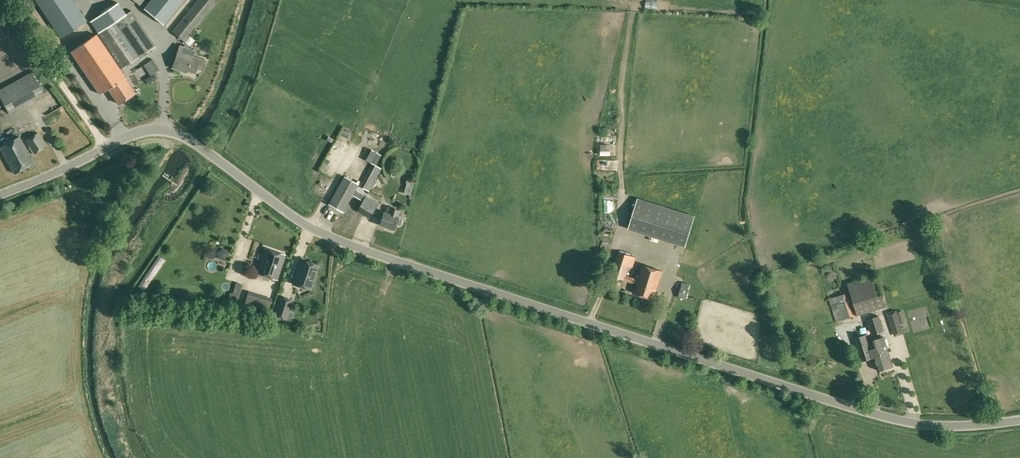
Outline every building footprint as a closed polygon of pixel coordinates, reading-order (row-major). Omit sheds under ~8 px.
[(61,38),(87,20),(73,0),(35,0),(61,38)] [(82,7),(85,12),(100,5),(98,0),(96,0),(82,7)] [(164,25),(184,0),(151,0),(144,8),(164,25)] [(219,0),(197,0),(172,31),(185,42),(219,0)] [(657,1),(647,0),(646,0),(645,9),(656,10),(657,1)] [(91,21),(122,69),(156,46),(132,11),(126,15),(118,3),(91,21)] [(108,88),(119,104),(135,93),(96,35),(71,51),(100,94),(108,88)] [(183,71),(184,69),(195,73),(197,68),(203,70),(205,60),(193,55),(195,50),(180,45),(173,67),(183,71)] [(160,69),(153,58),(144,64),(151,75),(160,69)] [(9,113),(44,93),(32,72),(0,90),(0,97),(9,113)] [(38,132),(25,141),(34,154),(47,146),(38,132)] [(0,147),(14,173),(34,163),(19,136),(0,147)] [(370,162),(376,152),(371,149),(365,159),(370,162)] [(373,164),(375,165),(381,155),(376,152),(370,162),(373,164)] [(381,168),(375,165),(373,164),(360,186),(369,191),(381,168)] [(329,204),(343,212),(358,185),(344,177),(329,204)] [(602,194),(603,214),(615,213),(615,194),(602,194)] [(366,196),(363,201),(375,209),(378,204),(366,196)] [(685,248),(695,217),(640,200),(630,231),(685,248)] [(375,209),(363,201),(357,211),(370,218),(375,209)] [(398,218),(398,217),(397,217),(400,210),(389,207),(387,214),(384,213),(380,224),(387,227),(393,229),(394,229),(396,224),(399,225),(401,225),(402,220),(401,219),(398,218)] [(284,254),(265,248),(257,272),(277,279),(281,267),(285,255),(284,254)] [(602,251),(600,257),(608,259),(609,252),(602,251)] [(630,266),(633,266),(636,257),(618,252),(611,276),(637,284),(634,293),(654,299),(662,271),(643,265),(639,279),(627,275),(630,266)] [(294,284),(310,289),(318,266),(301,260),(294,284)] [(887,306),(877,275),(847,285),(857,315),(887,306)] [(233,293),(230,292),(228,300),(237,303),(243,284),(236,282),(233,293)] [(684,283),(679,297),(687,300),(691,285),(684,283)] [(268,312),(272,298),(248,291),(244,305),(268,312)] [(855,316),(848,293),(829,299),(836,322),(855,316)] [(281,296),(275,316),(288,321),(294,300),(281,296)] [(905,320),(902,310),(897,312),(900,321),(905,320)] [(884,331),(880,315),(867,319),(872,335),(884,331)] [(893,366),(883,335),(870,340),(868,334),(855,338),(863,361),(874,357),(878,370),(893,366)]
